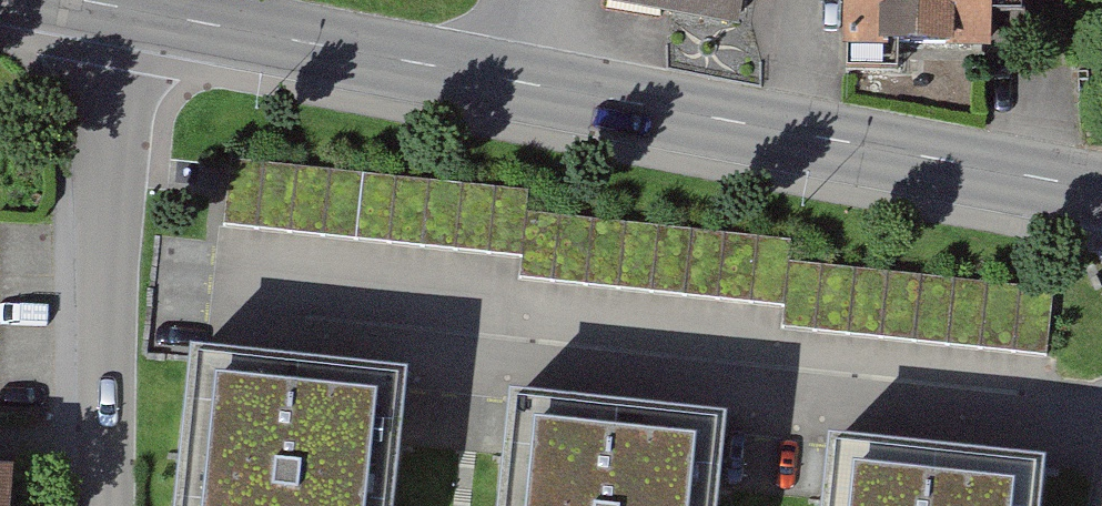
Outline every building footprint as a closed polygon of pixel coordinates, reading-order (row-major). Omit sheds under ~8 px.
[(605,5),(736,30),(742,0),(606,0),(605,5)] [(843,56),(999,54),(998,0),(842,0),(843,56)] [(1046,358),(1053,290),(790,263),(792,241),(526,214),(529,191),(230,161),(223,228),(521,259),(519,281),(784,308),(782,331),(1046,358)] [(197,350),(174,505),(392,505),(411,383),(197,350)] [(523,403),(513,505),(721,505),(729,423),(523,403)] [(840,441),(834,505),(1035,505),(1040,461),(840,441)] [(14,484),(0,484),(0,505),(14,505),(14,484)]
